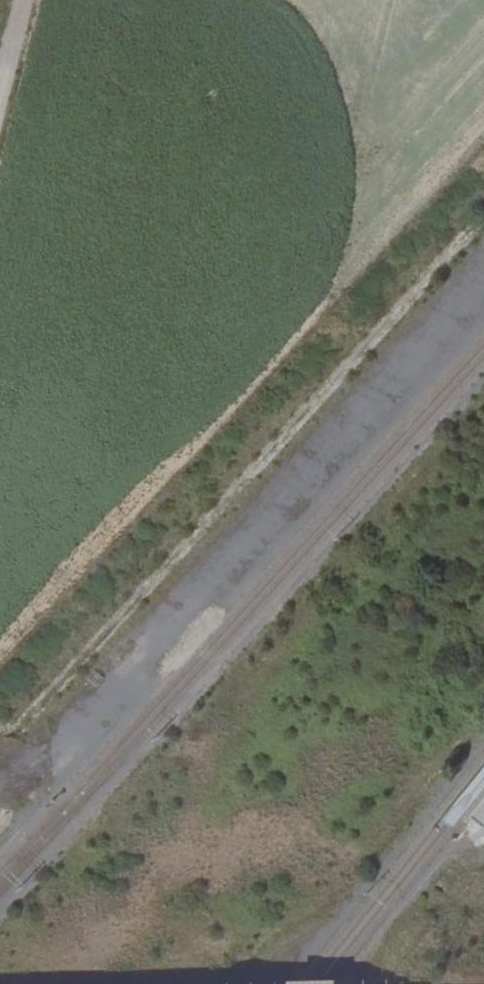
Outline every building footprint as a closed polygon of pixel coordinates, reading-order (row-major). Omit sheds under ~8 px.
[(470,813),(483,825),(483,796),(470,813)]
